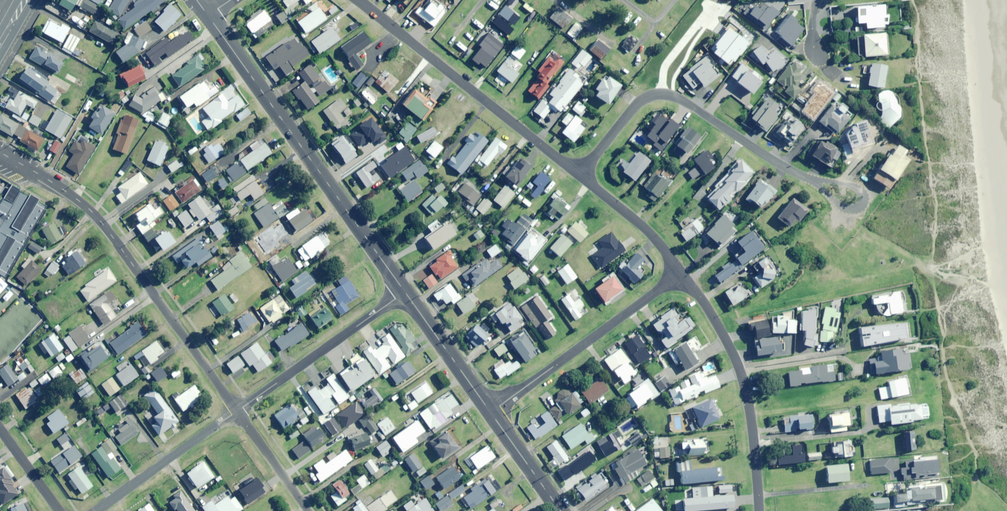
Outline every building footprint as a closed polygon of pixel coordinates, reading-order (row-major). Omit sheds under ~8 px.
[(70,11),(74,3),(76,0),(60,0),(57,4),(70,11)] [(74,3),(80,7),(79,8),(85,11),(86,10),(93,14),(94,12),(99,14),(102,8),(98,5),(89,0),(76,0),(74,3)] [(108,10),(119,16),(128,0),(113,0),(108,10)] [(134,2),(133,5),(134,7),(116,19),(123,29),(150,10),(152,12),(159,7),(158,5),(164,0),(137,0),(134,2)] [(282,1),(287,7),(283,10),(287,16),(294,11),(290,6),(298,0),(283,0),(282,1)] [(434,27),(446,11),(442,9),(444,7),(435,0),(430,0),(423,10),(419,7),(415,12),(434,27)] [(532,5),(540,11),(546,3),(542,0),(536,0),(532,5)] [(589,3),(584,0),(578,0),(575,4),(584,10),(589,3)] [(610,0),(597,0),(596,1),(603,8),(610,0)] [(625,4),(619,0),(617,0),(615,2),(612,0),(611,0),(609,3),(619,11),(625,4)] [(760,8),(752,2),(744,12),(767,30),(769,27),(767,25),(775,15),(776,16),(779,12),(771,5),(769,8),(763,4),(760,8)] [(165,31),(181,15),(170,3),(164,9),(165,11),(155,21),(165,31)] [(593,22),(602,11),(592,3),(584,14),(593,22)] [(679,22),(688,11),(680,3),(670,14),(679,22)] [(882,4),(855,7),(856,23),(864,22),(865,28),(882,26),(882,23),(886,24),(887,14),(883,14),(882,4)] [(513,25),(520,17),(505,5),(499,13),(513,25)] [(494,11),(487,6),(485,8),(482,6),(479,10),(489,18),(494,11)] [(306,33),(326,19),(318,7),(298,22),(306,33)] [(263,26),(271,19),(263,8),(261,10),(262,12),(245,24),(256,38),(266,30),(263,26)] [(626,25),(635,13),(629,8),(619,20),(626,25)] [(287,17),(282,10),(276,15),(282,24),(288,19),(287,17)] [(564,28),(572,18),(562,11),(555,21),(564,28)] [(603,25),(609,18),(602,13),(597,20),(603,25)] [(794,22),(796,20),(789,15),(776,32),(781,35),(777,39),(788,48),(795,40),(794,39),(802,29),(794,22)] [(640,32),(648,21),(640,16),(632,27),(640,32)] [(669,31),(675,23),(668,18),(662,26),(669,31)] [(613,31),(618,25),(611,19),(606,25),(613,31)] [(61,24),(60,27),(47,20),(41,32),(62,42),(70,28),(61,24)] [(112,46),(118,35),(95,21),(89,31),(112,46)] [(142,36),(151,29),(145,21),(136,28),(142,36)] [(574,39),(583,28),(576,23),(567,33),(574,39)] [(319,54),(340,39),(331,27),(311,42),(319,54)] [(487,35),(500,45),(505,39),(496,31),(497,30),(493,27),(487,35)] [(659,46),(666,37),(657,29),(649,38),(659,46)] [(144,53),(154,67),(161,62),(158,57),(165,52),(168,57),(194,39),(187,31),(182,34),(181,33),(169,41),(166,37),(144,53)] [(123,63),(139,51),(144,41),(129,32),(124,40),(127,44),(116,52),(123,63)] [(356,54),(371,43),(363,32),(341,47),(356,69),(363,65),(356,54)] [(73,52),(80,39),(70,33),(63,47),(73,52)] [(855,35),(857,56),(887,53),(886,33),(855,35)] [(579,44),(587,50),(593,41),(590,39),(591,38),(587,34),(579,44)] [(629,52),(638,41),(631,35),(622,46),(629,52)] [(305,49),(303,50),(295,37),(265,57),(274,69),(279,66),(286,76),(294,70),(292,66),(309,55),(305,49)] [(601,60),(609,49),(598,40),(589,51),(601,60)] [(45,51),(46,50),(37,45),(30,58),(57,73),(63,63),(54,58),(54,56),(45,51)] [(765,55),(758,45),(751,51),(752,52),(749,55),(757,62),(758,61),(760,64),(763,62),(770,71),(774,69),(775,70),(783,64),(772,50),(765,55)] [(650,56),(655,50),(649,46),(645,51),(650,56)] [(585,63),(589,56),(583,52),(579,59),(585,63)] [(646,64),(650,59),(640,52),(632,63),(639,68),(644,62),(646,64)] [(611,67),(618,59),(610,53),(603,61),(611,67)] [(557,72),(563,62),(550,54),(544,63),(546,64),(528,92),(539,99),(547,86),(546,86),(555,71),(557,72)] [(180,87),(206,68),(198,56),(172,75),(180,87)] [(681,75),(692,89),(699,83),(702,87),(716,76),(706,64),(708,62),(703,56),(688,68),(689,69),(681,75)] [(510,66),(513,62),(508,58),(497,71),(511,83),(519,74),(510,66)] [(612,68),(620,75),(627,67),(619,60),(612,68)] [(790,65),(788,64),(776,80),(783,87),(785,84),(788,86),(784,91),(792,98),(800,89),(796,85),(799,81),(798,79),(802,74),(798,72),(802,67),(793,60),(790,65)] [(729,77),(751,93),(763,78),(759,76),(757,79),(754,77),(756,74),(752,71),(749,74),(745,71),(747,68),(740,63),(729,77)] [(886,65),(869,63),(866,85),(882,87),(886,65)] [(18,80),(50,101),(58,90),(48,83),(49,82),(45,79),(47,77),(28,64),(18,80)] [(143,73),(145,72),(141,64),(118,75),(122,82),(125,81),(128,87),(145,79),(143,73)] [(308,85),(319,76),(310,64),(299,73),(308,85)] [(546,105),(551,109),(555,112),(557,109),(558,110),(559,109),(561,111),(583,84),(577,79),(580,76),(570,68),(559,81),(560,82),(556,87),(555,87),(549,94),(553,97),(548,103),(546,105)] [(636,74),(628,68),(621,76),(629,82),(636,74)] [(388,93),(398,81),(385,70),(380,75),(385,80),(380,86),(388,93)] [(357,90),(367,77),(361,72),(352,83),(354,87),(357,90)] [(75,83),(77,79),(68,74),(66,78),(75,83)] [(608,104),(620,85),(607,77),(604,81),(601,79),(595,89),(598,91),(595,96),(608,104)] [(811,87),(815,82),(809,77),(805,82),(811,87)] [(320,96),(330,88),(325,81),(321,83),(319,80),(312,85),(320,96)] [(205,93),(208,90),(201,81),(177,98),(183,105),(181,107),(186,115),(191,112),(187,107),(193,103),(196,107),(209,98),(205,93)] [(312,93),(315,91),(310,85),(307,87),(304,82),(293,91),(308,109),(319,101),(312,93)] [(833,95),(820,85),(810,98),(818,104),(820,102),(824,106),(833,95)] [(136,95),(129,104),(143,113),(160,100),(161,101),(166,98),(162,92),(159,94),(154,87),(140,97),(136,95)] [(399,133),(408,140),(437,102),(427,94),(429,91),(423,87),(419,92),(411,87),(389,117),(403,127),(399,133)] [(880,91),(876,94),(877,101),(879,103),(880,114),(880,116),(878,119),(888,128),(899,116),(898,107),(895,103),(894,100),(890,92),(886,90),(880,91)] [(33,108),(37,102),(19,91),(13,101),(9,99),(4,107),(19,116),(26,104),(33,108)] [(836,102),(840,96),(837,93),(832,98),(836,102)] [(125,95),(120,98),(124,103),(129,100),(125,95)] [(383,114),(393,102),(388,97),(377,109),(383,114)] [(749,119),(763,131),(776,114),(773,111),(777,105),(766,97),(749,119)] [(222,101),(220,103),(216,98),(204,106),(205,108),(200,111),(209,125),(229,111),(222,101)] [(340,98),(323,110),(339,133),(352,125),(347,117),(344,119),(339,112),(346,107),(340,98)] [(356,107),(361,104),(357,99),(353,102),(356,107)] [(534,111),(543,118),(551,109),(546,105),(548,103),(543,99),(534,111)] [(236,111),(245,106),(241,100),(233,106),(236,111)] [(825,124),(835,133),(848,118),(831,103),(816,121),(822,127),(825,124)] [(579,115),(583,111),(575,104),(572,109),(579,115)] [(100,135),(114,113),(101,106),(88,127),(100,135)] [(241,121),(251,114),(247,108),(236,115),(241,121)] [(346,117),(351,113),(348,108),(342,113),(346,117)] [(60,138),(72,118),(57,109),(45,130),(60,138)] [(813,121),(817,115),(810,109),(805,115),(813,121)] [(144,116),(147,118),(145,120),(149,122),(150,120),(153,122),(156,116),(147,111),(144,116)] [(165,129),(172,118),(164,112),(157,124),(165,129)] [(575,115),(573,117),(568,113),(561,121),(567,126),(562,132),(573,142),(584,128),(579,124),(581,120),(575,115)] [(669,118),(667,121),(657,113),(646,127),(650,130),(646,136),(654,142),(652,144),(662,152),(668,144),(665,142),(678,125),(669,118)] [(17,124),(0,115),(0,130),(11,136),(17,124)] [(37,127),(41,119),(32,115),(29,122),(37,127)] [(126,154),(139,120),(124,115),(117,133),(119,134),(113,149),(126,154)] [(371,144),(383,134),(370,117),(359,127),(360,128),(351,135),(361,148),(369,141),(371,144)] [(779,123),(772,132),(777,137),(778,136),(781,137),(782,136),(785,139),(790,134),(791,135),(799,124),(793,120),(790,124),(788,123),(786,126),(783,124),(781,124),(779,123)] [(849,142),(852,150),(872,144),(871,140),(873,138),(869,123),(867,123),(866,120),(850,125),(854,141),(849,142)] [(683,158),(700,136),(687,126),(679,137),(682,139),(673,151),(683,158)] [(420,143),(437,134),(433,127),(416,136),(420,143)] [(38,151),(44,139),(26,130),(20,141),(38,151)] [(461,175),(464,171),(471,176),(475,171),(469,166),(488,141),(479,133),(476,137),(471,133),(462,143),(465,145),(454,159),(451,157),(446,162),(461,175)] [(349,143),(348,144),(341,135),(330,143),(346,164),(358,154),(349,143)] [(85,142),(87,140),(81,136),(77,142),(75,141),(69,151),(74,154),(66,166),(78,174),(95,148),(85,142)] [(501,154),(507,146),(495,137),(483,154),(481,152),(475,161),(485,169),(498,152),(501,154)] [(55,154),(61,143),(55,140),(49,150),(55,154)] [(160,166),(169,146),(156,140),(147,160),(160,166)] [(811,144),(807,152),(811,154),(810,155),(818,159),(819,157),(829,160),(834,151),(831,149),(832,146),(824,141),(823,143),(819,140),(816,141),(814,145),(811,144)] [(434,158),(443,148),(434,141),(426,151),(434,158)] [(208,163),(224,152),(218,143),(213,147),(211,144),(203,149),(206,153),(203,155),(208,163)] [(247,170),(271,153),(264,143),(240,160),(247,170)] [(905,150),(896,144),(890,155),(888,154),(872,178),(889,189),(908,159),(902,155),(905,150)] [(190,155),(197,150),(195,146),(187,152),(190,155)] [(707,160),(711,157),(706,150),(693,160),(697,165),(688,172),(693,179),(701,173),(703,175),(713,168),(707,160)] [(635,181),(650,161),(638,152),(623,172),(635,181)] [(390,177),(407,165),(400,155),(383,167),(390,177)] [(523,175),(530,166),(516,156),(502,174),(517,186),(524,176),(523,175)] [(742,181),(752,171),(739,159),(727,172),(728,173),(715,186),(716,188),(706,198),(718,209),(729,197),(726,195),(731,190),(733,192),(743,182),(742,181)] [(417,178),(428,171),(419,160),(401,172),(407,181),(415,175),(417,178)] [(182,162),(179,164),(176,161),(168,166),(172,172),(184,165),(182,162)] [(246,172),(238,161),(226,169),(233,181),(246,172)] [(372,169),(376,166),(373,161),(357,172),(367,187),(379,179),(372,169)] [(208,183),(222,172),(216,164),(202,175),(208,183)] [(279,184),(286,179),(280,170),(273,175),(279,184)] [(655,202),(671,182),(656,170),(643,186),(650,191),(646,195),(655,202)] [(542,188),(550,178),(541,171),(532,183),(537,186),(530,195),(536,199),(543,189),(542,188)] [(122,203),(148,184),(139,172),(118,188),(121,192),(116,196),(122,203)] [(254,200),(265,192),(253,175),(232,190),(240,200),(249,194),(254,200)] [(759,178),(745,198),(760,209),(775,196),(774,195),(777,191),(759,178)] [(198,186),(199,185),(195,179),(176,192),(183,203),(200,190),(198,186)] [(408,201),(422,192),(414,180),(399,190),(408,201)] [(4,274),(42,204),(0,181),(0,272),(4,274)] [(438,193),(444,188),(441,183),(434,188),(438,193)] [(474,204),(481,195),(466,184),(459,192),(474,204)] [(503,208),(515,194),(505,186),(493,200),(503,208)] [(439,195),(435,199),(431,194),(421,204),(432,215),(442,206),(443,207),(447,203),(439,195)] [(170,210),(179,205),(172,195),(163,200),(170,210)] [(206,216),(210,222),(223,212),(218,205),(212,209),(205,200),(203,201),(199,196),(187,205),(195,216),(196,215),(200,220),(206,216)] [(560,221),(570,207),(555,197),(549,206),(551,208),(548,213),(560,221)] [(281,201),(271,207),(265,198),(250,207),(264,228),(288,212),(281,201)] [(483,214),(491,203),(484,198),(472,213),(476,216),(479,211),(483,214)] [(797,222),(807,210),(792,198),(777,218),(788,227),(794,220),(797,222)] [(136,226),(143,235),(151,229),(147,224),(163,213),(159,207),(154,210),(149,203),(134,214),(140,223),(136,226)] [(296,232),(316,217),(308,206),(288,221),(296,232)] [(230,216),(238,211),(235,207),(228,211),(230,216)] [(727,237),(731,240),(739,233),(730,223),(736,217),(728,208),(704,231),(714,242),(716,241),(720,244),(727,237)] [(185,227),(193,221),(185,210),(177,216),(185,227)] [(513,245),(532,220),(524,213),(516,224),(512,221),(501,236),(513,245)] [(64,224),(60,226),(57,220),(42,229),(50,244),(63,237),(62,235),(68,231),(64,224)] [(433,250),(455,234),(447,223),(441,227),(436,220),(420,232),(433,250)] [(217,237),(225,231),(218,221),(209,227),(217,237)] [(579,242),(587,234),(575,222),(566,230),(579,242)] [(686,241),(695,235),(689,227),(681,233),(686,241)] [(153,231),(151,229),(143,235),(152,247),(157,244),(162,251),(174,242),(165,230),(160,234),(156,229),(153,231)] [(477,240),(483,236),(480,230),(474,235),(477,240)] [(602,269),(626,251),(611,231),(598,241),(603,248),(592,255),(602,269)] [(735,258),(740,264),(765,244),(755,231),(752,233),(750,231),(736,242),(744,252),(735,258)] [(542,246),(549,236),(543,232),(536,242),(542,246)] [(323,246),(326,244),(319,234),(297,250),(306,262),(325,248),(323,246)] [(203,246),(206,244),(200,235),(171,255),(177,263),(180,261),(186,268),(200,258),(203,262),(210,257),(203,246)] [(560,257),(572,243),(562,235),(550,248),(560,257)] [(639,244),(632,235),(622,243),(629,252),(639,244)] [(42,249),(31,242),(28,247),(39,254),(42,249)] [(492,258),(500,251),(495,244),(486,250),(492,258)] [(450,256),(452,254),(449,250),(436,259),(437,261),(429,266),(435,274),(436,273),(440,279),(458,267),(450,256)] [(86,264),(77,251),(73,253),(71,251),(67,254),(68,256),(60,262),(69,275),(86,264)] [(218,290),(251,266),(241,252),(229,260),(232,266),(211,281),(218,290)] [(640,266),(645,262),(636,253),(620,270),(633,283),(645,271),(640,266)] [(759,287),(780,274),(768,255),(753,265),(759,274),(753,277),(759,287)] [(282,282),(297,272),(288,258),(281,263),(280,262),(272,267),(282,282)] [(490,274),(502,267),(497,259),(490,264),(487,260),(475,268),(474,267),(462,275),(466,282),(468,280),(472,285),(489,273),(490,274)] [(26,286),(41,269),(32,260),(16,277),(26,286)] [(715,276),(719,282),(740,267),(735,260),(729,265),(727,263),(722,267),(723,270),(715,276)] [(53,262),(45,273),(49,277),(51,274),(53,275),(59,266),(53,262)] [(567,284),(577,277),(567,264),(558,271),(567,284)] [(534,273),(538,270),(533,265),(530,269),(534,273)] [(527,270),(522,274),(518,268),(507,276),(511,282),(510,283),(514,289),(532,276),(527,270)] [(100,269),(94,273),(97,276),(85,285),(86,287),(80,291),(88,301),(116,281),(108,269),(102,272),(100,269)] [(297,298),(316,284),(306,271),(294,279),(296,283),(290,288),(297,298)] [(429,288),(437,282),(431,274),(423,280),(429,288)] [(549,283),(543,274),(539,277),(545,285),(549,283)] [(346,304),(359,296),(346,275),(337,281),(340,285),(334,288),(338,295),(335,297),(339,304),(335,306),(340,315),(349,309),(346,304)] [(603,302),(621,289),(611,275),(605,279),(606,280),(594,289),(603,302)] [(748,286),(744,287),(742,282),(724,292),(731,305),(752,293),(748,286)] [(452,304),(459,299),(449,284),(433,295),(437,300),(441,297),(445,304),(450,300),(452,304)] [(90,304),(104,325),(117,316),(116,315),(123,310),(119,305),(115,308),(111,302),(116,299),(110,290),(90,304)] [(579,299),(581,298),(575,290),(561,300),(575,320),(587,312),(579,299)] [(902,290),(870,297),(872,305),(886,302),(889,314),(903,311),(901,303),(905,302),(902,290)] [(235,303),(238,300),(232,293),(229,296),(235,303)] [(472,301),(476,298),(472,293),(468,296),(472,301)] [(222,316),(233,308),(223,294),(212,302),(222,316)] [(463,314),(474,307),(467,296),(456,303),(463,314)] [(549,323),(554,319),(537,296),(521,308),(535,327),(537,326),(547,339),(556,333),(549,323)] [(283,300),(277,305),(273,299),(260,308),(269,321),(271,320),(273,322),(282,316),(281,315),(289,309),(283,300)] [(505,307),(512,302),(509,299),(503,303),(505,307)] [(301,318),(307,313),(301,305),(295,310),(301,318)] [(323,323),(331,318),(324,307),(311,316),(318,328),(324,325),(323,323)] [(663,334),(665,337),(660,340),(665,347),(694,326),(687,316),(675,324),(674,322),(681,317),(674,307),(660,317),(661,319),(652,324),(659,333),(663,334)] [(834,313),(835,308),(824,307),(819,341),(831,342),(833,331),(836,332),(839,313),(834,313)] [(798,321),(798,330),(803,330),(804,341),(803,345),(812,348),(813,344),(817,344),(817,333),(813,333),(814,317),(817,317),(817,308),(801,312),(801,321),(798,321)] [(489,320),(494,316),(490,311),(484,315),(489,320)] [(247,330),(246,327),(257,321),(254,316),(252,318),(249,312),(235,319),(241,333),(247,330)] [(796,320),(792,320),(792,312),(785,312),(785,316),(775,316),(775,323),(770,323),(770,333),(795,333),(796,320)] [(755,338),(768,335),(765,319),(748,323),(750,330),(753,329),(755,338)] [(862,346),(911,337),(908,321),(859,330),(862,346)] [(118,355),(147,334),(138,322),(128,329),(129,330),(110,343),(118,355)] [(291,347),(309,334),(300,323),(275,341),(282,351),(290,345),(291,347)] [(402,348),(401,349),(406,357),(410,355),(409,353),(414,349),(410,343),(415,340),(407,329),(403,332),(397,323),(389,328),(402,348)] [(477,347),(488,335),(476,324),(465,336),(477,347)] [(72,352),(89,339),(80,326),(62,338),(72,352)] [(531,345),(533,343),(525,331),(510,342),(524,362),(537,353),(531,345)] [(41,342),(51,357),(63,348),(57,340),(59,338),(55,332),(41,342)] [(394,364),(404,357),(389,334),(381,339),(384,343),(373,351),(370,347),(363,352),(379,375),(390,367),(384,358),(388,356),(394,364)] [(640,365),(653,357),(637,334),(625,343),(640,365)] [(693,353),(702,347),(695,336),(668,352),(676,365),(680,362),(685,370),(699,361),(693,353)] [(757,355),(780,352),(778,336),(755,340),(757,355)] [(156,357),(163,352),(156,341),(133,356),(136,360),(139,358),(145,367),(158,359),(156,357)] [(252,364),(258,372),(271,362),(270,361),(274,358),(269,352),(265,355),(256,342),(240,354),(249,366),(252,364)] [(499,356),(507,350),(502,343),(494,350),(499,356)] [(626,363),(629,361),(618,344),(609,350),(612,354),(605,359),(617,377),(619,375),(622,381),(633,373),(626,363)] [(87,372),(107,358),(98,345),(86,354),(84,352),(77,357),(87,372)] [(908,353),(901,354),(901,349),(880,352),(881,357),(869,359),(872,374),(911,369),(908,353)] [(59,362),(65,357),(62,353),(55,357),(59,362)] [(352,364),(360,358),(357,354),(349,359),(352,364)] [(233,373),(244,365),(237,356),(227,364),(233,373)] [(351,391),(374,375),(363,359),(340,376),(351,391)] [(509,361),(504,364),(501,360),(492,366),(500,379),(506,374),(507,375),(520,367),(516,360),(511,364),(509,361)] [(123,386),(138,376),(128,361),(118,368),(120,372),(115,375),(123,386)] [(396,385),(416,371),(408,361),(389,374),(396,385)] [(27,367),(24,362),(19,365),(22,370),(27,367)] [(842,371),(827,372),(826,365),(801,367),(801,370),(788,371),(789,386),(800,385),(800,383),(843,380),(842,371)] [(18,379),(8,366),(0,371),(0,374),(8,386),(18,379)] [(53,377),(61,371),(57,366),(49,372),(53,377)] [(75,384),(86,377),(80,369),(70,376),(75,384)] [(173,378),(180,373),(178,369),(171,374),(173,378)] [(698,397),(697,394),(699,394),(698,392),(703,390),(704,393),(719,387),(715,375),(705,379),(702,371),(688,376),(692,385),(690,386),(687,379),(679,383),(682,388),(679,389),(678,386),(669,390),(674,404),(694,396),(695,398),(698,397)] [(19,381),(26,377),(23,372),(16,377),(19,381)] [(42,386),(50,380),(46,374),(38,379),(42,386)] [(338,405),(349,397),(333,374),(326,379),(329,384),(318,391),(315,387),(308,392),(323,415),(334,407),(329,398),(332,396),(338,405)] [(665,376),(652,385),(658,394),(661,392),(671,385),(665,376)] [(110,396),(120,389),(111,377),(101,384),(110,396)] [(590,404),(609,391),(600,378),(581,391),(590,404)] [(881,399),(908,394),(905,378),(887,381),(888,386),(879,388),(881,399)] [(651,399),(658,394),(652,385),(648,379),(634,388),(643,401),(649,397),(651,399)] [(82,400),(94,392),(87,383),(76,390),(82,400)] [(418,402),(432,393),(425,383),(411,393),(418,402)] [(174,399),(183,411),(189,406),(191,408),(194,406),(192,404),(200,399),(196,394),(199,392),(194,385),(174,399)] [(34,400),(37,398),(28,386),(16,395),(25,409),(35,402),(34,400)] [(170,427),(172,429),(176,425),(175,424),(179,421),(154,388),(144,395),(158,414),(153,417),(156,422),(152,425),(159,435),(170,427)] [(372,406),(382,399),(374,388),(367,393),(369,395),(360,402),(365,410),(372,405),(372,406)] [(357,398),(364,393),(362,390),(355,394),(357,398)] [(568,414),(580,406),(571,393),(549,408),(557,420),(567,413),(568,414)] [(116,413),(128,404),(120,394),(109,402),(116,413)] [(450,410),(457,404),(451,395),(442,400),(441,399),(420,414),(430,429),(434,426),(435,429),(447,420),(445,418),(452,413),(450,410)] [(633,412),(638,409),(630,398),(626,401),(633,412)] [(715,411),(716,410),(711,398),(691,408),(699,427),(719,419),(715,411)] [(411,410),(418,406),(414,401),(407,405),(411,410)] [(911,420),(927,419),(926,404),(877,406),(878,422),(890,421),(890,425),(912,423),(911,420)] [(300,409),(295,412),(290,405),(274,415),(282,428),(298,418),(302,425),(308,421),(300,409)] [(584,417),(590,413),(586,408),(581,412),(584,417)] [(54,433),(68,423),(58,409),(47,418),(49,421),(47,423),(54,433)] [(856,418),(855,411),(827,414),(830,432),(846,430),(845,425),(852,425),(851,419),(856,418)] [(539,438),(556,425),(547,412),(540,417),(541,418),(527,428),(534,438),(538,436),(539,438)] [(379,429),(367,414),(358,420),(364,427),(366,426),(372,434),(379,429)] [(785,432),(813,430),(812,415),(784,417),(785,432)] [(385,435),(395,428),(387,417),(377,424),(385,435)] [(333,436),(342,430),(333,418),(325,424),(333,436)] [(343,429),(350,423),(348,420),(340,425),(343,429)] [(121,445),(140,432),(131,421),(119,429),(121,433),(115,437),(121,445)] [(414,438),(424,431),(416,421),(391,438),(401,453),(417,442),(414,438)] [(590,433),(588,435),(580,424),(562,436),(571,449),(584,440),(587,444),(595,439),(590,433)] [(312,448),(326,438),(317,425),(303,435),(312,448)] [(441,458),(458,447),(446,430),(430,442),(441,458)] [(632,445),(641,437),(637,431),(627,439),(632,445)] [(355,451),(370,445),(365,432),(350,438),(355,451)] [(605,457),(621,447),(612,432),(596,442),(605,457)] [(916,450),(916,432),(904,432),(904,450),(916,450)] [(110,453),(117,448),(109,438),(100,445),(101,446),(92,453),(109,477),(121,469),(110,453)] [(702,439),(687,440),(688,455),(709,454),(708,440),(702,441),(702,439)] [(387,451),(391,448),(385,440),(376,447),(383,457),(389,453),(387,451)] [(558,464),(568,458),(556,440),(546,447),(558,464)] [(832,458),(852,456),(850,441),(830,442),(832,458)] [(299,459),(310,451),(303,442),(292,450),(299,459)] [(59,473),(82,457),(74,445),(51,462),(59,473)] [(804,452),(803,452),(802,445),(772,448),(774,465),(805,462),(804,452)] [(469,475),(495,457),(487,446),(461,464),(469,475)] [(669,447),(654,448),(655,456),(659,456),(659,458),(670,457),(669,447)] [(635,471),(646,464),(638,449),(612,464),(623,484),(638,475),(635,471)] [(320,482),(352,460),(345,450),(325,464),(322,460),(313,466),(318,473),(315,475),(320,482)] [(413,472),(421,466),(412,453),(404,459),(413,472)] [(933,475),(938,475),(936,456),(911,458),(911,460),(901,461),(903,480),(933,477),(933,475)] [(872,474),(893,472),(892,458),(870,460),(872,474)] [(384,461),(376,466),(371,460),(364,465),(374,480),(390,469),(384,461)] [(721,467),(691,470),(690,460),(676,461),(677,470),(680,470),(682,484),(722,480),(721,467)] [(197,489),(214,477),(203,462),(186,474),(197,489)] [(827,482),(848,481),(847,464),(825,466),(827,482)] [(445,489),(461,478),(452,466),(436,478),(445,489)] [(15,483),(3,467),(0,469),(0,501),(3,505),(17,494),(12,486),(15,483)] [(82,494),(92,486),(86,477),(89,474),(87,471),(83,474),(78,467),(67,475),(82,494)] [(419,476),(426,472),(423,467),(416,472),(419,476)] [(642,486),(654,478),(649,470),(637,478),(642,486)] [(579,499),(582,498),(585,501),(605,487),(595,473),(590,477),(591,478),(581,485),(580,484),(575,488),(577,490),(575,492),(575,493),(575,497),(577,498),(579,499)] [(355,495),(370,483),(363,475),(356,481),(358,483),(351,489),(355,495)] [(426,490),(434,484),(428,476),(420,482),(426,490)] [(495,480),(489,484),(486,478),(471,489),(472,491),(463,498),(468,505),(473,502),(475,505),(500,487),(495,480)] [(345,497),(349,494),(339,480),(332,485),(336,491),(330,496),(338,506),(346,499),(345,497)] [(919,502),(923,501),(923,499),(931,499),(932,503),(945,502),(943,483),(904,486),(904,494),(895,495),(896,507),(906,506),(906,505),(919,504),(919,502)] [(237,495),(245,489),(241,484),(233,491),(237,495)] [(452,499),(466,490),(462,485),(448,494),(452,499)] [(712,496),(711,486),(685,488),(686,499),(676,500),(676,510),(677,510),(684,510),(689,510),(733,507),(731,494),(712,496)] [(243,503),(257,492),(253,487),(239,498),(243,503)] [(397,499),(390,490),(366,507),(369,510),(383,510),(386,509),(385,507),(397,499)] [(180,491),(172,496),(174,499),(169,503),(174,510),(176,508),(178,510),(195,510),(180,491)] [(436,501),(443,497),(439,491),(432,495),(436,501)] [(243,509),(231,493),(214,505),(211,500),(202,507),(205,510),(239,510),(243,509)] [(423,496),(415,502),(414,501),(405,507),(408,510),(433,510),(423,496)] [(452,504),(447,496),(435,504),(440,510),(447,507),(448,508),(452,504)] [(873,509),(889,507),(888,498),(872,499),(873,509)] [(653,499),(635,510),(661,510),(653,499)] [(359,500),(355,503),(356,505),(352,508),(354,510),(367,510),(359,500)] [(495,500),(490,504),(492,508),(489,510),(504,510),(495,500)] [(25,508),(23,503),(10,509),(11,510),(32,510),(29,506),(25,508)]
